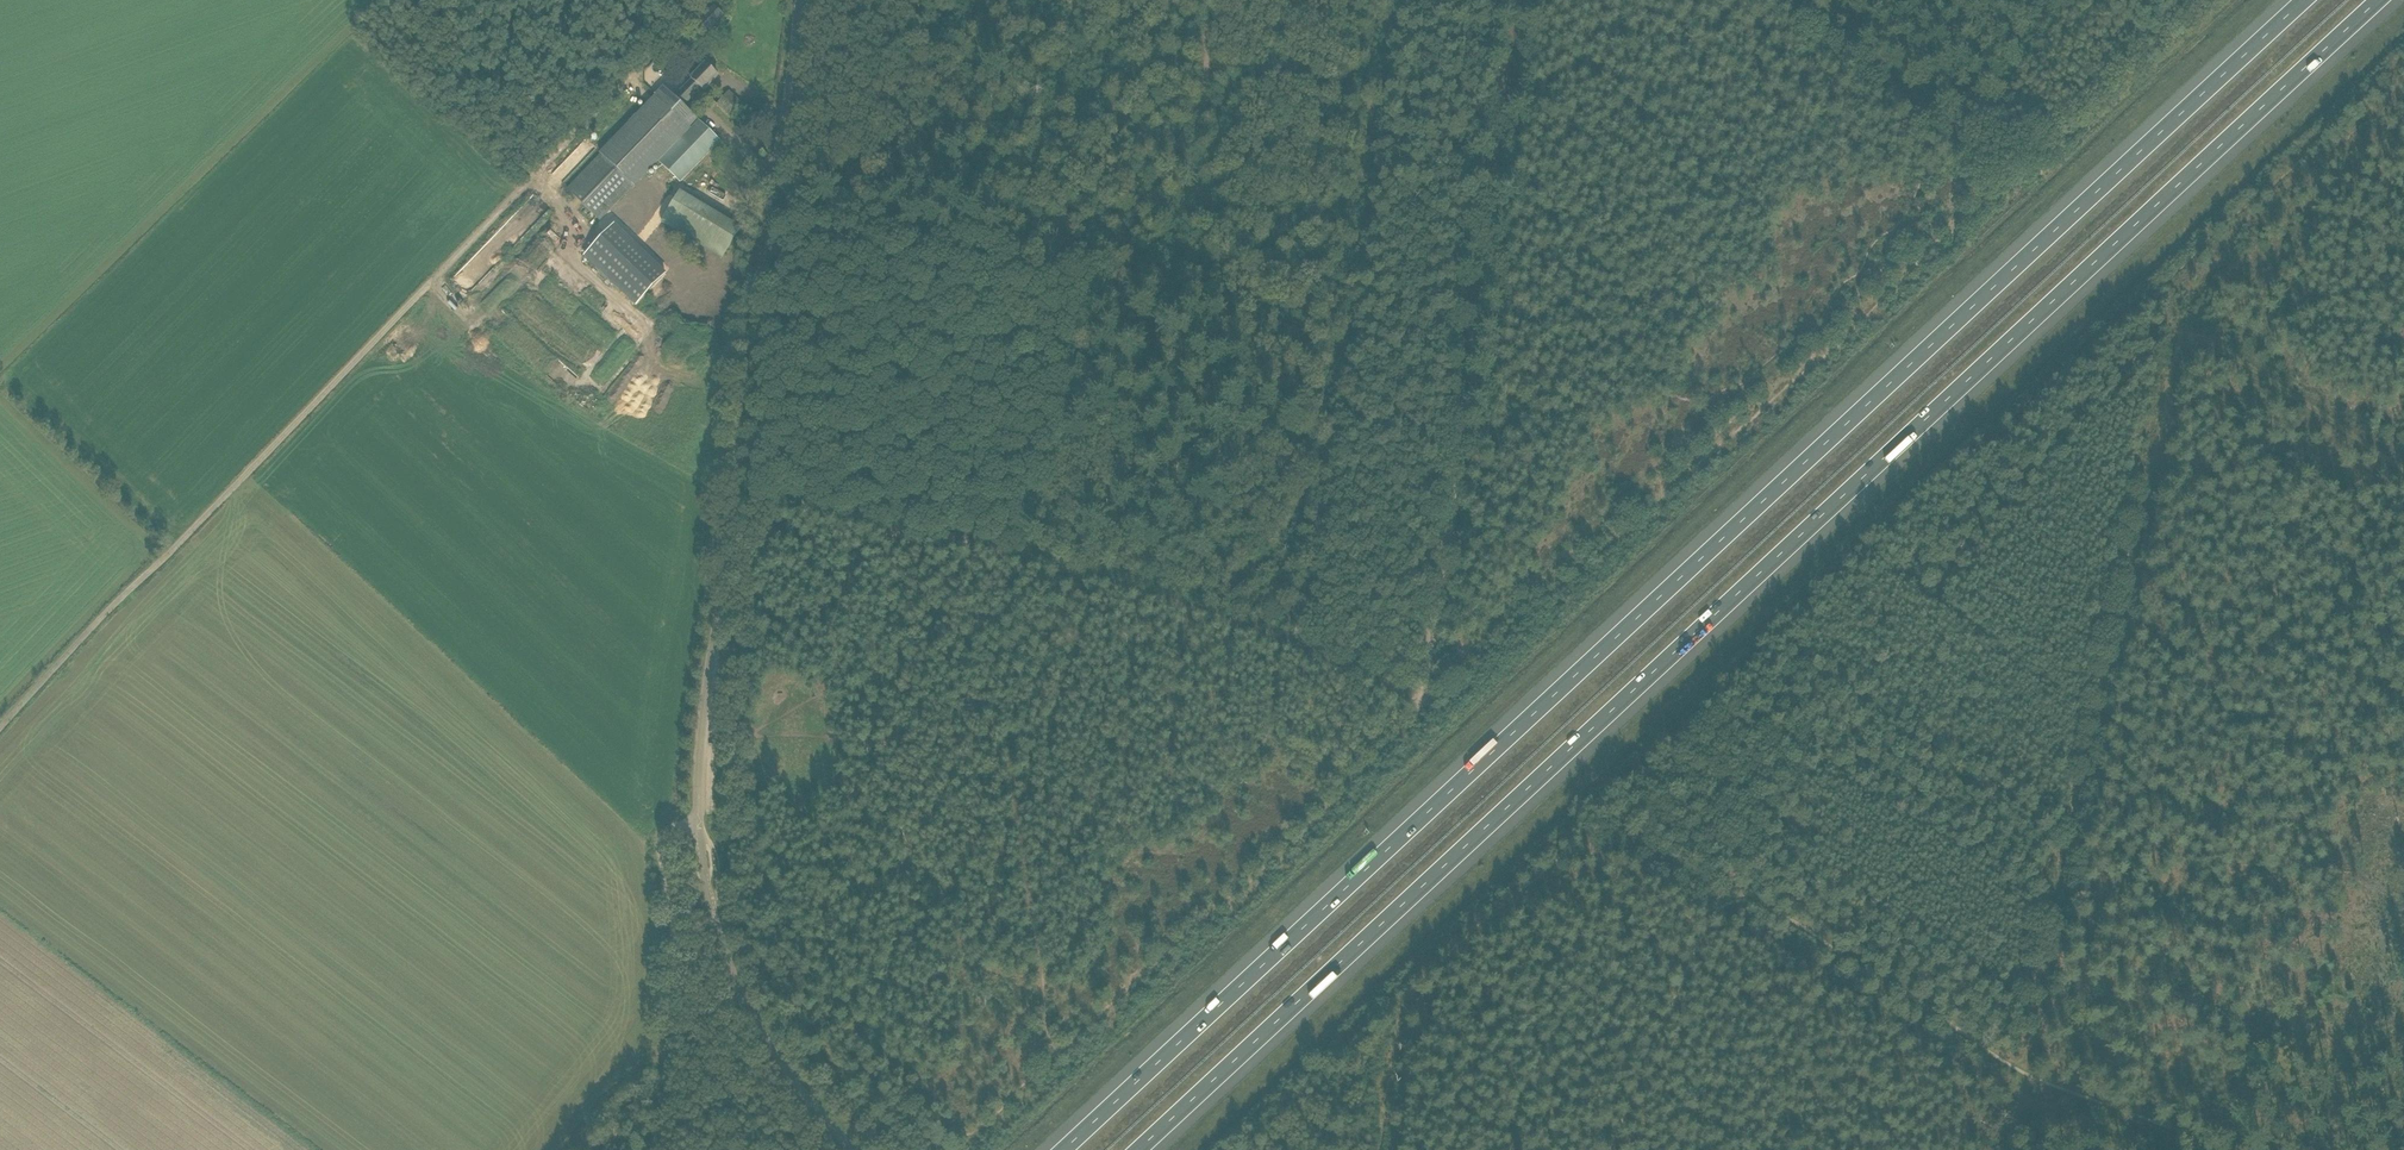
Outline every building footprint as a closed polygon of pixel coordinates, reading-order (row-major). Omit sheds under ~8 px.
[(693,26),(703,36),(724,15),(713,4),(693,26)] [(691,80),(666,106),(657,97),(568,190),(600,221),(675,143),(697,119),(684,107),(695,94),(694,93),(699,87),(704,91),(718,77),(705,65),(691,79),(691,80)] [(717,104),(732,119),(745,106),(729,91),(717,104)] [(659,162),(680,183),(720,142),(699,121),(659,162)] [(674,190),(657,222),(721,256),(731,238),(714,229),(722,215),(674,190)] [(665,275),(614,225),(585,255),(636,305),(665,275)] [(682,248),(689,253),(696,246),(689,240),(682,248)] [(660,255),(677,268),(682,262),(665,248),(660,255)] [(692,254),(702,262),(706,258),(696,250),(692,254)]
